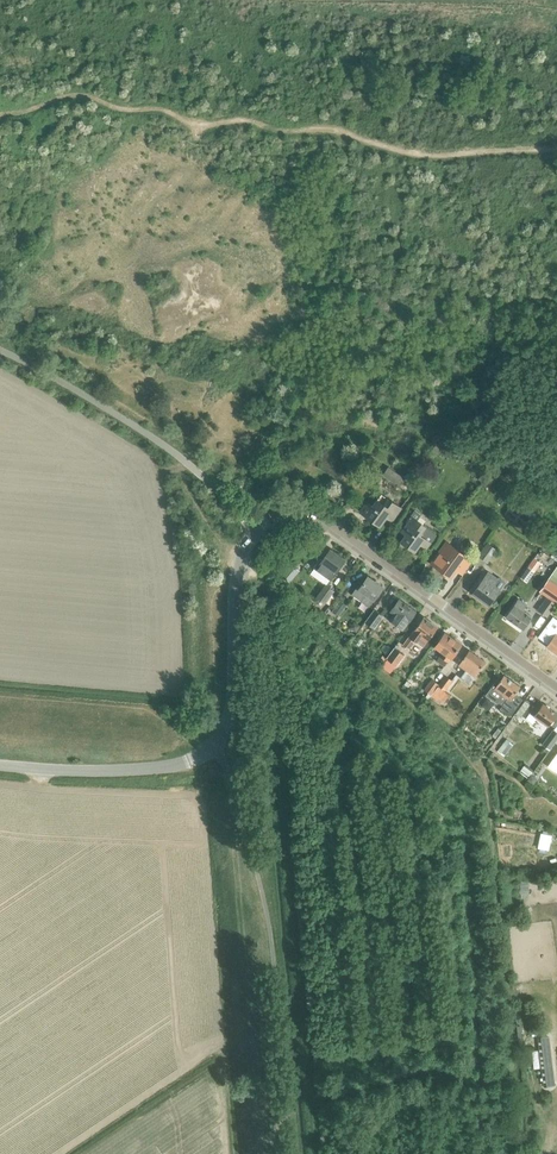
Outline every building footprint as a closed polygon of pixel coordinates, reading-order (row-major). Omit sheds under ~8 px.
[(389,467),(383,475),(399,486),(405,479),(389,467)] [(479,482),(486,487),(496,475),(489,470),(479,482)] [(360,512),(379,526),(386,517),(392,521),(401,508),(381,494),(373,506),(367,502),(360,512)] [(417,520),(421,514),(415,510),(406,522),(408,523),(402,532),(406,535),(401,541),(410,548),(416,540),(427,548),(436,535),(417,520)] [(434,527),(441,532),(447,524),(440,519),(434,527)] [(436,556),(431,563),(437,567),(445,574),(450,577),(456,569),(462,574),(472,560),(446,542),(441,548),(436,556)] [(478,556),(483,559),(487,562),(496,550),(492,546),(488,543),(478,556)] [(314,568),(324,574),(330,579),(335,572),(336,572),(345,560),(331,550),(322,561),(319,559),(314,568)] [(290,564),(281,576),(286,580),(289,583),(299,571),(290,564)] [(528,567),(520,578),(527,582),(534,571),(528,567)] [(539,591),(548,597),(547,598),(556,604),(556,602),(556,567),(548,579),(539,591)] [(484,578),(473,594),(489,605),(499,590),(505,582),(498,577),(497,579),(496,578),(488,573),(484,578)] [(352,594),(369,607),(383,587),(368,577),(360,588),(358,587),(352,594)] [(318,597),(317,598),(325,603),(326,602),(334,591),(335,589),(327,584),(326,585),(318,597)] [(547,598),(538,610),(547,617),(556,604),(547,598)] [(333,611),(339,616),(348,603),(341,599),(333,611)] [(390,611),(394,614),(390,620),(403,629),(416,612),(399,599),(390,611)] [(506,617),(523,629),(532,617),(522,610),(526,604),(519,599),(506,617)] [(366,622),(374,628),(383,616),(374,610),(366,622)] [(409,637),(403,645),(409,649),(415,641),(416,642),(423,647),(428,641),(437,627),(424,617),(414,631),(409,637)] [(352,625),(349,628),(356,632),(360,626),(357,624),(352,625)] [(547,646),(556,654),(556,632),(555,634),(547,646)] [(440,656),(448,662),(451,658),(461,644),(445,633),(435,647),(443,652),(440,656)] [(387,659),(396,666),(404,655),(395,648),(387,659)] [(467,670),(461,678),(469,684),(475,676),(485,662),(469,650),(459,664),(467,670)] [(445,690),(452,680),(446,675),(431,696),(437,700),(438,698),(444,702),(450,694),(445,690)] [(487,694),(487,697),(495,702),(498,702),(503,705),(500,709),(510,716),(522,699),(515,694),(520,687),(504,675),(497,684),(495,682),(487,694)] [(424,690),(431,695),(439,684),(432,679),(424,690)] [(530,713),(548,726),(550,724),(555,728),(556,727),(556,725),(556,714),(539,701),(530,713)] [(498,728),(492,736),(496,738),(501,731),(498,728)] [(542,744),(550,750),(556,740),(556,732),(553,729),(542,744)] [(497,751),(504,756),(510,748),(503,743),(497,751)] [(556,773),(556,754),(548,765),(552,768),(552,769),(556,773)] [(525,764),(521,770),(530,776),(534,771),(525,764)] [(532,774),(528,780),(533,783),(537,778),(532,774)] [(528,882),(520,883),(521,897),(529,897),(528,882)] [(538,1023),(529,1024),(530,1035),(539,1034),(538,1023)] [(538,1037),(539,1046),(543,1083),(544,1086),(555,1085),(554,1082),(550,1045),(549,1036),(538,1037)]
